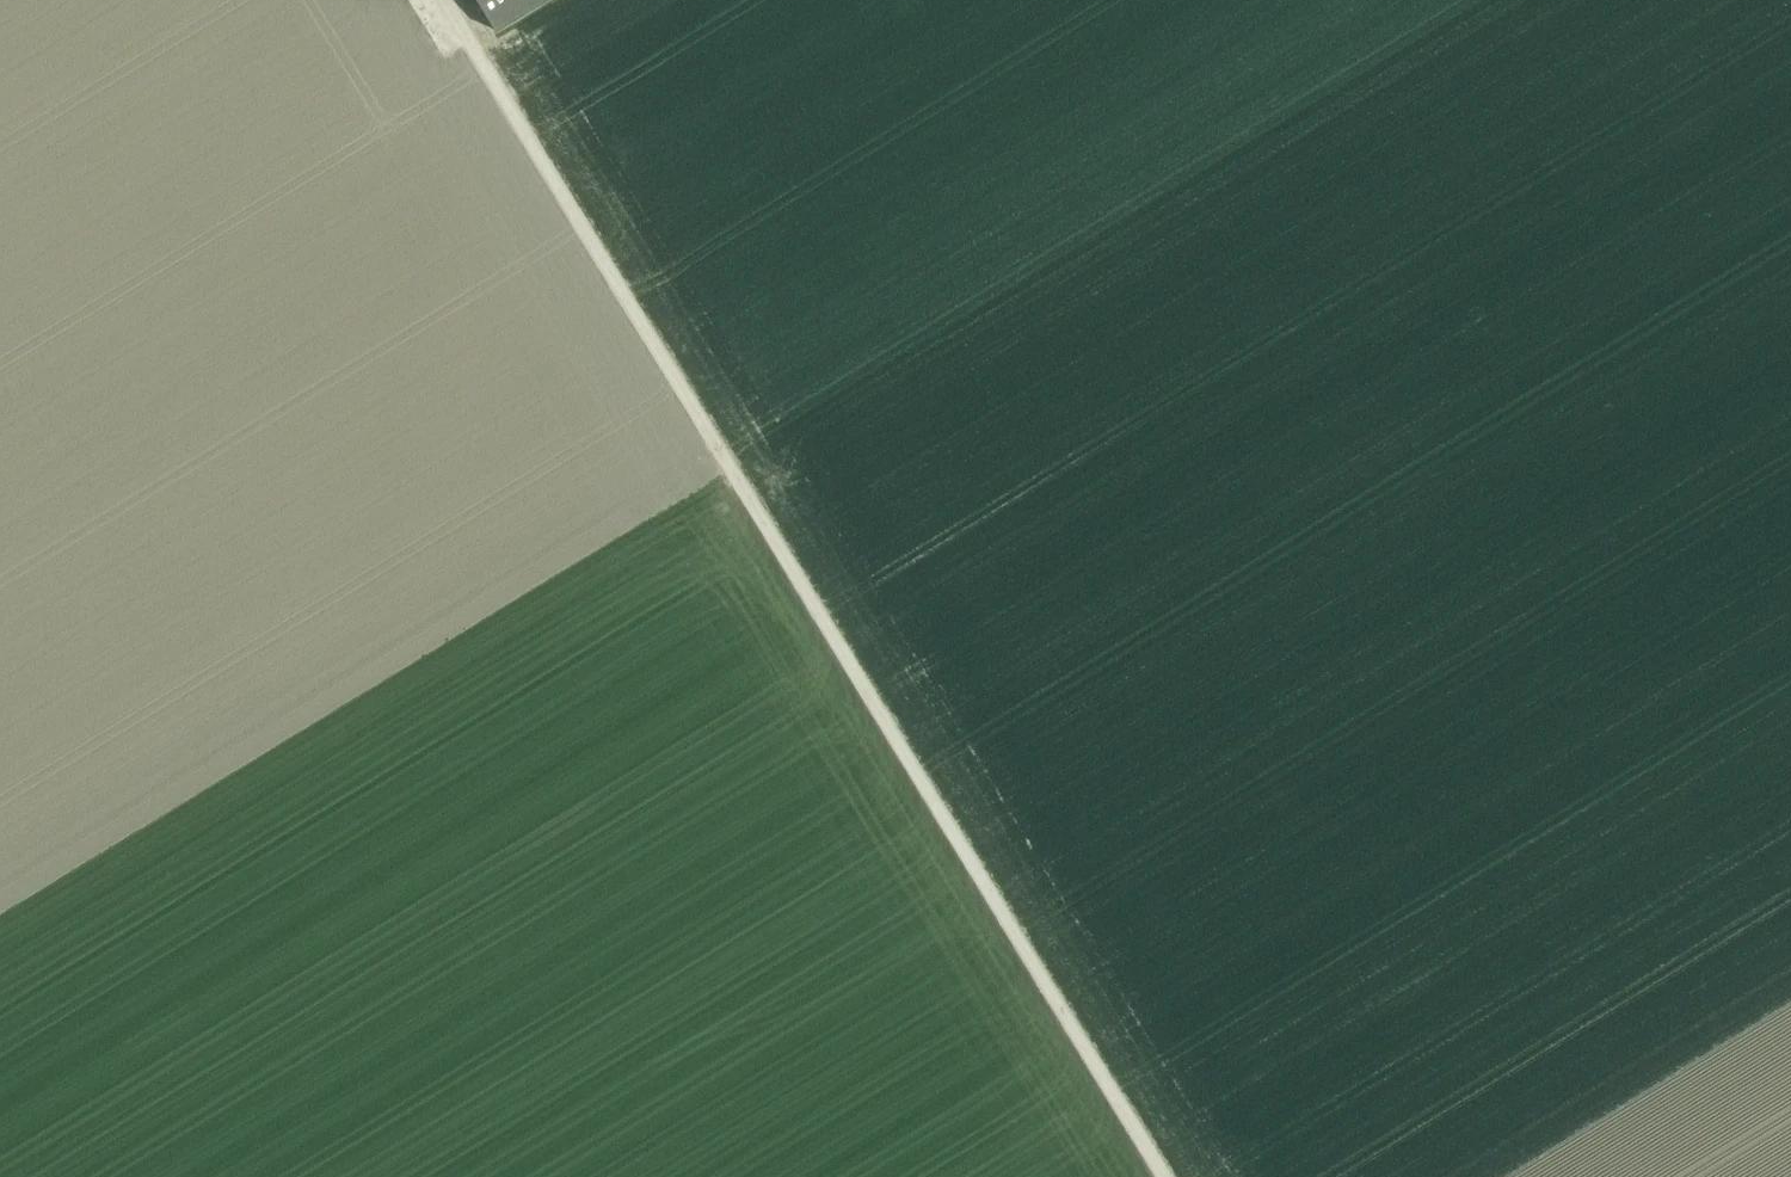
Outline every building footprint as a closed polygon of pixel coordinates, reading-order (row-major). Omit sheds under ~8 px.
[(494,30),(543,0),(476,0),(494,30)]
